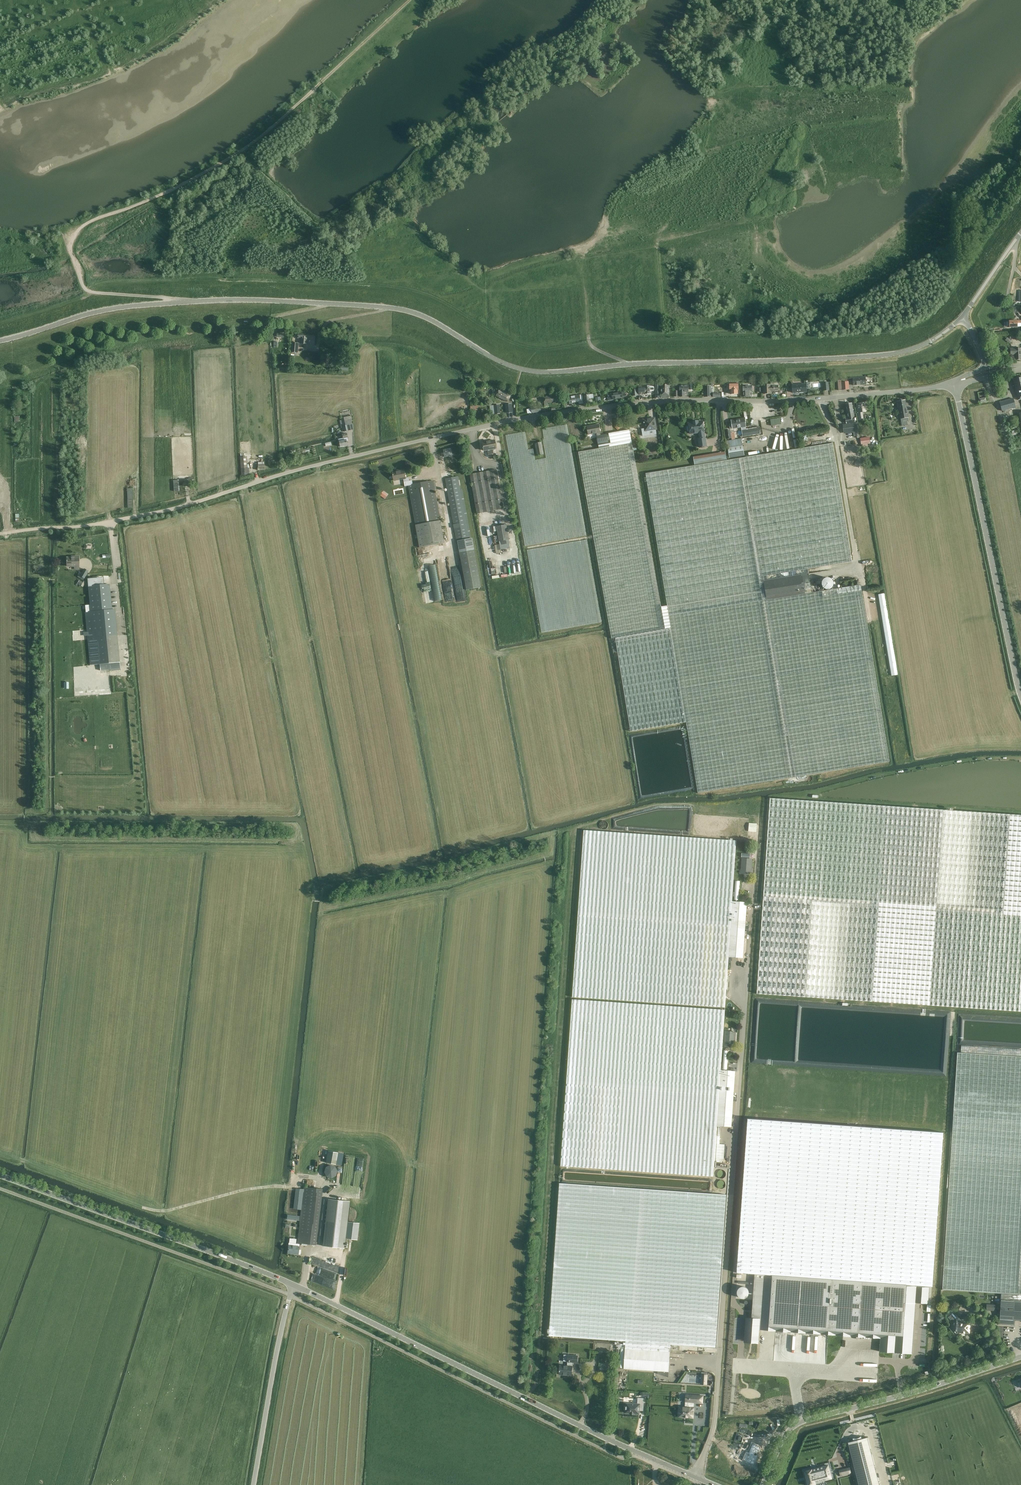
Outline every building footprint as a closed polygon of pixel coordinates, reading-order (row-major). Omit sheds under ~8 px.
[(300,344),(307,344),(307,334),(298,334),(297,338),(300,338),(300,344)] [(1010,348),(1011,355),(1015,355),(1015,360),(1020,359),(1020,350),(1020,348),(1010,348)] [(853,378),(853,385),(866,384),(865,377),(853,378)] [(838,389),(838,390),(842,390),(849,389),(848,379),(838,380),(838,382),(838,384),(838,389)] [(713,397),(720,397),(721,393),(714,393),(714,382),(711,382),(711,385),(711,386),(711,391),(712,391),(712,397),(713,397)] [(738,383),(730,383),(730,390),(731,390),(731,394),(738,394),(737,390),(738,390),(738,383)] [(770,384),(763,385),(763,394),(771,393),(771,392),(774,391),(774,393),(778,393),(778,391),(778,385),(771,385),(770,384)] [(795,393),(796,394),(798,394),(799,393),(799,392),(807,392),(806,384),(792,384),(793,393),(795,393)] [(680,385),(680,397),(684,396),(684,392),(688,392),(688,390),(691,390),(691,385),(688,385),(680,385)] [(752,386),(744,386),(744,397),(752,397),(752,386)] [(511,395),(500,390),(496,396),(508,402),(511,395)] [(612,393),(608,394),(608,398),(607,398),(608,401),(613,400),(613,399),(622,398),(622,397),(626,397),(625,391),(612,394),(612,393)] [(579,402),(579,404),(584,403),(582,394),(580,395),(568,397),(569,404),(579,402)] [(584,403),(585,404),(590,403),(589,399),(594,398),(593,394),(585,395),(585,396),(583,396),(584,403)] [(545,404),(545,407),(549,407),(548,403),(556,402),(555,395),(544,397),(544,400),(542,400),(543,403),(545,403),(545,404)] [(1000,402),(1002,411),(1016,407),(1013,398),(1000,402)] [(901,418),(902,426),(908,425),(907,421),(909,421),(908,417),(905,400),(898,402),(901,418)] [(856,404),(858,419),(863,418),(862,412),(866,411),(865,402),(856,404)] [(845,418),(846,424),(855,422),(854,413),(852,403),(846,404),(847,414),(848,417),(845,418)] [(494,415),(501,414),(500,405),(494,405),(491,405),(491,411),(493,411),(494,415)] [(343,426),(344,432),(348,431),(347,425),(352,424),(350,416),(341,418),(341,420),(339,421),(341,426),(343,426)] [(655,418),(643,420),(645,431),(657,430),(655,418)] [(731,423),(729,423),(730,429),(732,428),(732,429),(741,427),(743,437),(761,434),(760,427),(746,429),(746,426),(744,418),(731,420),(731,423)] [(697,438),(699,448),(707,447),(706,437),(705,437),(703,421),(698,422),(698,421),(693,422),(689,423),(689,426),(687,426),(687,427),(687,431),(688,432),(690,431),(690,434),(698,433),(699,438),(697,438)] [(855,432),(855,436),(859,436),(857,423),(856,423),(843,424),(844,434),(855,432)] [(600,432),(599,424),(587,426),(588,434),(596,433),(600,432)] [(599,449),(578,452),(612,639),(615,638),(630,731),(686,722),(674,647),(667,606),(662,607),(630,430),(601,435),(600,432),(596,433),(599,449)] [(338,439),(340,447),(347,445),(346,441),(348,441),(347,433),(342,434),(343,438),(338,439)] [(554,439),(554,445),(557,445),(557,439),(557,435),(548,435),(548,438),(551,438),(551,439),(554,439)] [(863,444),(863,447),(868,446),(867,444),(870,443),(869,437),(860,438),(861,445),(863,444)] [(729,458),(744,456),(742,438),(727,441),(729,458)] [(484,450),(487,450),(488,455),(494,454),(493,449),(496,448),(495,441),(483,443),(484,450)] [(535,443),(537,456),(544,454),(541,442),(535,443)] [(833,443),(646,474),(667,606),(674,647),(686,722),(698,793),(736,787),(773,781),(890,762),(861,584),(811,593),(808,569),(852,562),(849,542),(833,443)] [(408,486),(419,548),(445,543),(434,480),(413,484),(412,480),(410,481),(409,477),(406,478),(404,469),(399,470),(399,471),(392,472),(394,480),(403,478),(405,487),(408,486)] [(497,469),(470,474),(477,514),(504,509),(497,469)] [(454,477),(445,479),(456,541),(458,541),(471,538),(462,489),(461,490),(458,476),(457,474),(454,474),(454,477)] [(183,479),(184,486),(192,486),(192,478),(188,478),(188,479),(183,479)] [(510,548),(506,524),(497,526),(500,549),(510,548)] [(472,538),(471,538),(458,541),(466,590),(481,587),(472,538)] [(75,566),(75,569),(79,569),(79,557),(73,557),(73,558),(67,558),(67,561),(66,561),(66,565),(67,565),(67,566),(75,566)] [(428,565),(434,601),(441,600),(435,564),(428,565)] [(83,582),(89,571),(84,568),(81,573),(80,572),(78,574),(78,577),(79,578),(80,579),(77,584),(83,587),(85,583),(83,582)] [(100,665),(100,671),(120,669),(120,663),(115,609),(112,610),(109,576),(103,576),(92,577),(87,578),(90,605),(85,605),(86,612),(85,612),(90,665),(100,665)] [(833,581),(833,580),(832,580),(832,579),(831,579),(831,578),(830,578),(829,578),(829,577),(828,577),(827,577),(826,578),(825,578),(824,578),(824,579),(823,579),(823,580),(822,581),(822,582),(822,583),(822,584),(822,585),(822,586),(823,586),(823,587),(824,588),(825,588),(825,589),(826,589),(827,589),(828,589),(829,589),(830,589),(830,588),(831,588),(832,587),(833,586),(833,585),(833,584),(833,583),(833,582),(833,581)] [(885,594),(879,595),(881,607),(887,606),(885,594)] [(887,606),(881,607),(883,620),(889,619),(887,606)] [(889,619),(883,620),(885,635),(891,634),(889,619)] [(891,634),(885,635),(888,650),(894,649),(891,634)] [(894,649),(888,650),(890,663),(896,662),(894,649)] [(896,662),(890,663),(892,676),(898,675),(896,662)] [(757,994),(1020,1011),(1020,815),(770,798),(757,994)] [(610,824),(610,823),(610,822),(609,821),(608,820),(607,819),(606,818),(605,818),(603,818),(602,819),(601,819),(600,820),(599,821),(599,822),(599,823),(599,824),(599,825),(600,827),(601,828),(602,828),(603,829),(604,829),(606,829),(607,828),(608,827),(609,826),(610,825),(610,824)] [(749,823),(748,831),(756,832),(757,824),(749,823)] [(572,997),(725,1007),(728,957),(743,958),(747,902),(732,901),(736,841),(584,830),(572,997)] [(752,859),(742,858),(741,873),(751,874),(752,859)] [(561,1166),(713,1176),(716,1136),(720,1136),(721,1126),(732,1127),(735,1071),(720,1070),(725,1010),(572,999),(561,1166)] [(728,1046),(732,1047),(732,1044),(734,1044),(735,1032),(725,1031),(724,1043),(728,1043),(728,1046)] [(942,1290),(1001,1293),(999,1324),(1014,1325),(1015,1320),(1020,1321),(1020,1056),(957,1052),(942,1290)] [(748,1119),(737,1272),(755,1274),(751,1318),(746,1318),(745,1338),(758,1339),(759,1329),(880,1338),(879,1351),(912,1354),(916,1303),(928,1304),(930,1286),(932,1286),(943,1132),(748,1119)] [(326,1162),(336,1164),(338,1153),(328,1151),(326,1162)] [(344,1156),(341,1183),(351,1184),(353,1165),(346,1164),(347,1157),(344,1156)] [(336,1171),(336,1169),(335,1168),(334,1168),(334,1167),(333,1166),(332,1166),(330,1166),(328,1166),(328,1167),(327,1168),(326,1170),(325,1171),(325,1172),(326,1173),(327,1175),(329,1176),(330,1177),(332,1176),(333,1176),(334,1175),(335,1174),(336,1173),(336,1172),(336,1171)] [(726,1172),(726,1171),(725,1170),(724,1169),(722,1168),(721,1168),(719,1169),(718,1171),(718,1172),(718,1174),(719,1175),(720,1176),(722,1176),(723,1176),(725,1175),(726,1174),(726,1172)] [(725,1183),(725,1182),(725,1181),(724,1180),(723,1179),(721,1178),(720,1179),(718,1179),(717,1180),(717,1182),(717,1183),(718,1185),(719,1186),(720,1186),(721,1186),(722,1186),(724,1185),(725,1184),(725,1183)] [(716,1347),(726,1195),(559,1183),(549,1336),(626,1341),(625,1341),(615,1341),(615,1345),(625,1345),(624,1369),(658,1371),(658,1374),(668,1377),(669,1372),(670,1344),(716,1347)] [(297,1243),(316,1245),(316,1244),(320,1212),(322,1188),(304,1186),(297,1243)] [(328,1199),(322,1246),(344,1248),(345,1239),(347,1222),(350,1201),(328,1199)] [(359,1223),(347,1222),(345,1239),(357,1240),(359,1223)] [(289,1243),(288,1253),(298,1254),(300,1254),(301,1250),(299,1250),(299,1244),(289,1243)] [(314,1258),(308,1281),(333,1287),(339,1264),(314,1258)] [(965,1333),(969,1333),(970,1322),(958,1321),(956,1319),(948,1326),(954,1332),(956,1330),(957,1332),(962,1332),(965,1332),(965,1333)] [(559,1374),(572,1375),(572,1366),(572,1363),(577,1363),(578,1355),(567,1354),(567,1362),(567,1366),(560,1365),(559,1374)] [(643,1408),(644,1398),(638,1398),(637,1404),(626,1403),(626,1406),(624,1406),(624,1410),(625,1410),(625,1413),(639,1414),(640,1408),(643,1408)] [(678,1410),(678,1414),(679,1414),(679,1416),(693,1417),(693,1408),(693,1402),(690,1402),(690,1401),(686,1401),(685,1407),(679,1407),(679,1410),(678,1410)] [(782,1403),(785,1411),(791,1409),(788,1401),(782,1403)] [(861,1436),(860,1436),(860,1437),(859,1437),(858,1438),(857,1438),(856,1438),(855,1438),(854,1438),(853,1438),(853,1441),(848,1442),(859,1484),(879,1484),(867,1437),(861,1438),(861,1436)] [(744,1451),(740,1460),(755,1467),(759,1459),(758,1458),(762,1449),(755,1446),(750,1454),(744,1451)] [(804,1471),(808,1484),(810,1484),(815,1484),(815,1482),(831,1478),(828,1465),(817,1468),(817,1469),(812,1470),(811,1469),(804,1471)]
